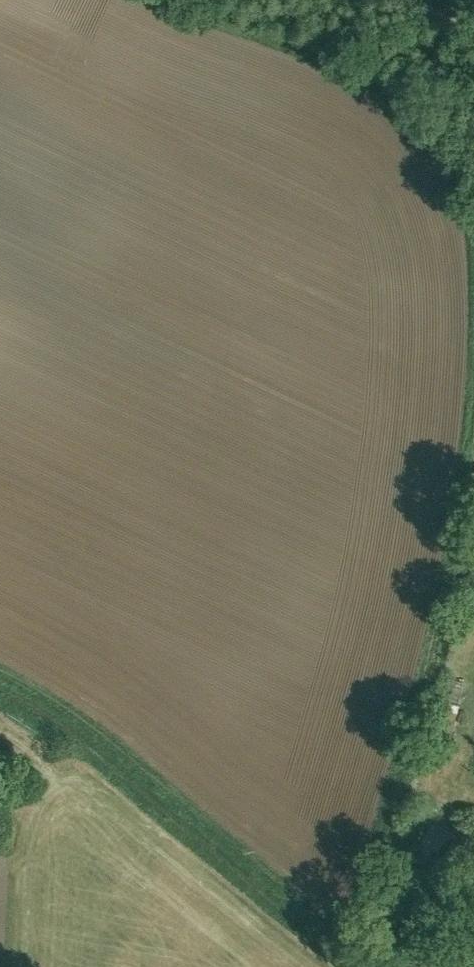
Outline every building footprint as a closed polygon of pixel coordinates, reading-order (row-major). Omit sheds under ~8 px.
[(449,746),(465,682),(447,677),(431,742),(449,746)]
